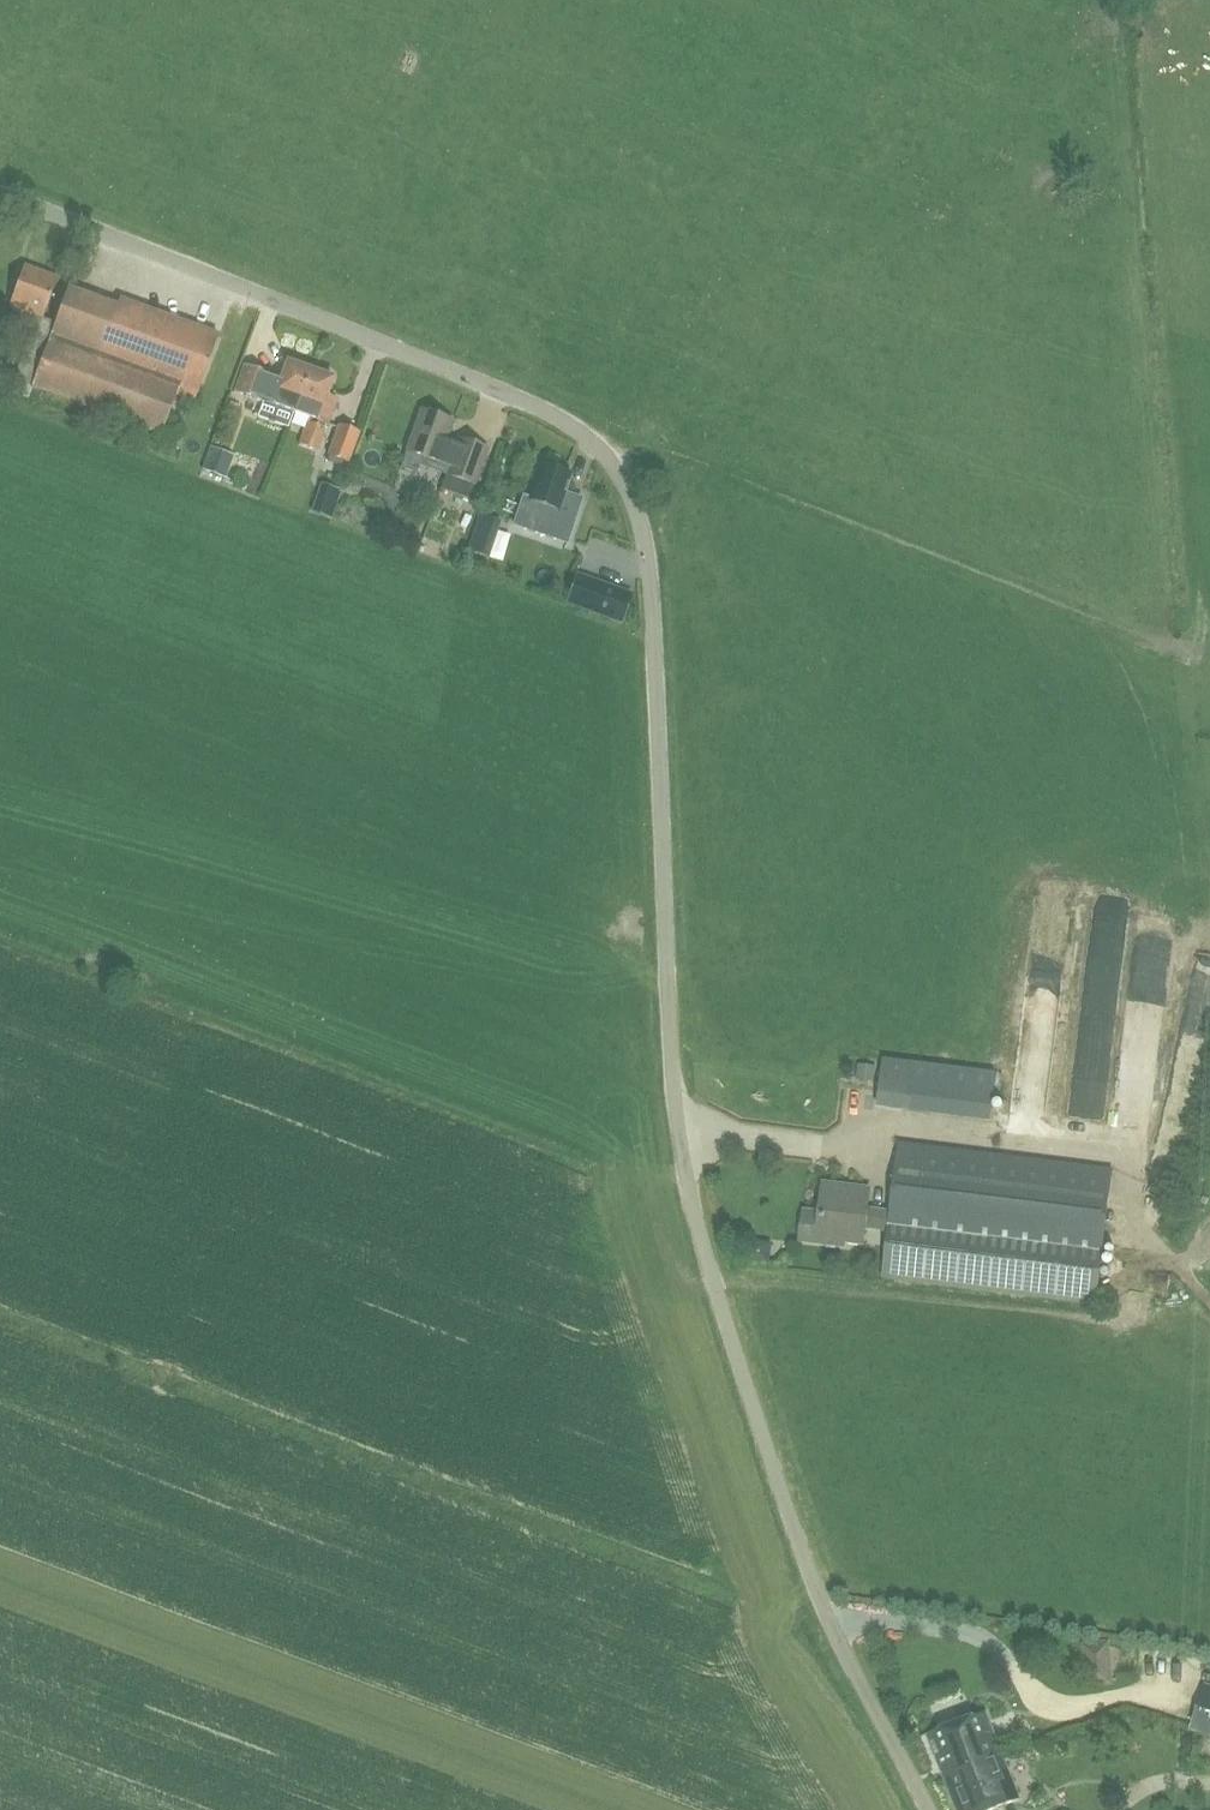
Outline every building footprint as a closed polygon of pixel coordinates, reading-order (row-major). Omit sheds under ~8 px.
[(31,389),(52,323),(42,319),(56,278),(24,266),(8,309),(21,314),(22,311),(34,316),(30,327),(33,328),(15,378),(23,381),(18,393),(28,397),(31,389)] [(52,323),(31,389),(161,437),(176,396),(194,402),(218,337),(200,330),(197,337),(147,319),(144,313),(125,305),(119,308),(67,289),(54,323),(52,323)] [(235,392),(295,414),(310,370),(287,362),(281,379),(244,366),(235,392)] [(310,370),(295,414),(310,419),(300,445),(317,452),(327,424),(328,425),(337,399),(327,396),(333,378),(310,370)] [(406,452),(449,467),(441,489),(470,500),(488,449),(459,439),(457,447),(445,443),(453,422),(421,410),(406,452)] [(339,426),(329,455),(349,462),(359,433),(339,426)] [(222,465),(227,453),(211,447),(202,470),(225,480),(230,468),(222,465)] [(568,544),(578,516),(572,514),(578,497),(564,493),(570,475),(541,465),(529,500),(524,499),(515,526),(568,544)] [(338,498),(341,490),(323,484),(320,492),(338,498)] [(621,622),(631,595),(577,576),(567,603),(621,622)] [(1052,950),(1023,947),(1015,1067),(1043,1069),(1052,950)] [(1139,1112),(1152,961),(1120,959),(1107,1124),(1126,1126),(1127,1111),(1139,1112)] [(1076,963),(1074,1037),(1105,1037),(1107,963),(1076,963)] [(879,1097),(991,1111),(995,1073),(883,1059),(879,1097)] [(875,1065),(859,1064),(858,1079),(874,1081),(875,1065)] [(867,1210),(865,1227),(889,1230),(888,1240),(882,1277),(881,1279),(1097,1306),(1097,1302),(1100,1266),(1112,1170),(899,1144),(891,1213),(867,1210)] [(863,1244),(865,1227),(867,1210),(870,1190),(823,1183),(820,1213),(804,1211),(800,1241),(844,1247),(845,1242),(863,1244)] [(777,1244),(783,1225),(771,1222),(765,1240),(777,1244)] [(1204,1682),(1189,1728),(1209,1735),(1209,1684),(1204,1682)] [(926,1732),(945,1778),(1005,1757),(987,1711),(926,1732)] [(945,1778),(957,1809),(996,1809),(1021,1801),(1005,1757),(945,1778)]
